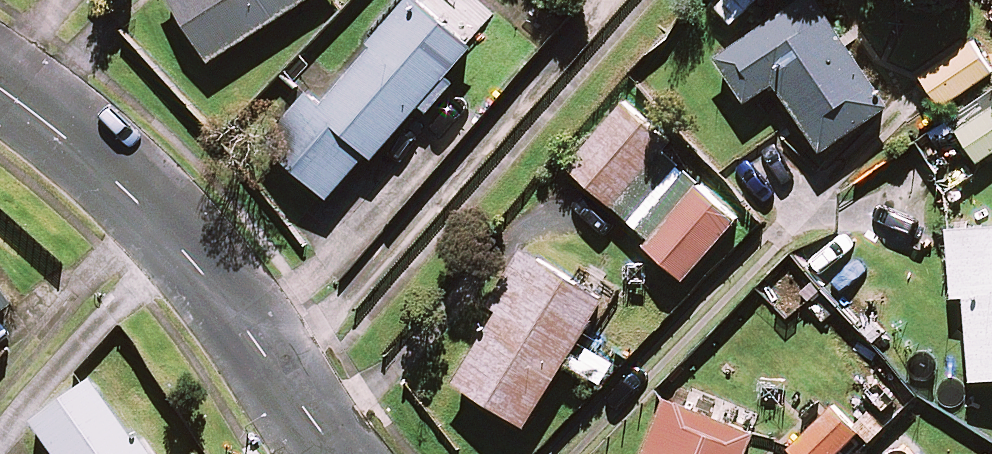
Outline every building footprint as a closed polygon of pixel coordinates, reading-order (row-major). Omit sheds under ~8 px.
[(213,64),(311,0),(171,0),(213,64)] [(423,0),(414,0),(375,40),(381,46),(323,106),(312,94),(266,141),(331,205),(478,54),(423,0)] [(813,0),(804,0),(715,60),(745,104),(774,84),(820,152),(885,108),(813,0)] [(972,42),(920,77),(940,107),(991,72),(991,71),(972,42)] [(648,238),(638,249),(675,282),(735,214),(642,132),(592,188),(648,238)] [(947,230),(952,297),(964,296),(970,381),(991,379),(991,227),(947,230)] [(603,300),(523,251),(490,304),(500,311),(455,384),(524,427),(603,300)] [(9,312),(0,299),(0,319),(9,312)] [(133,445),(90,387),(31,432),(48,453),(156,453),(143,437),(133,445)] [(664,399),(643,453),(744,453),(752,432),(664,399)] [(825,404),(785,448),(791,453),(836,453),(856,433),(825,404)]
